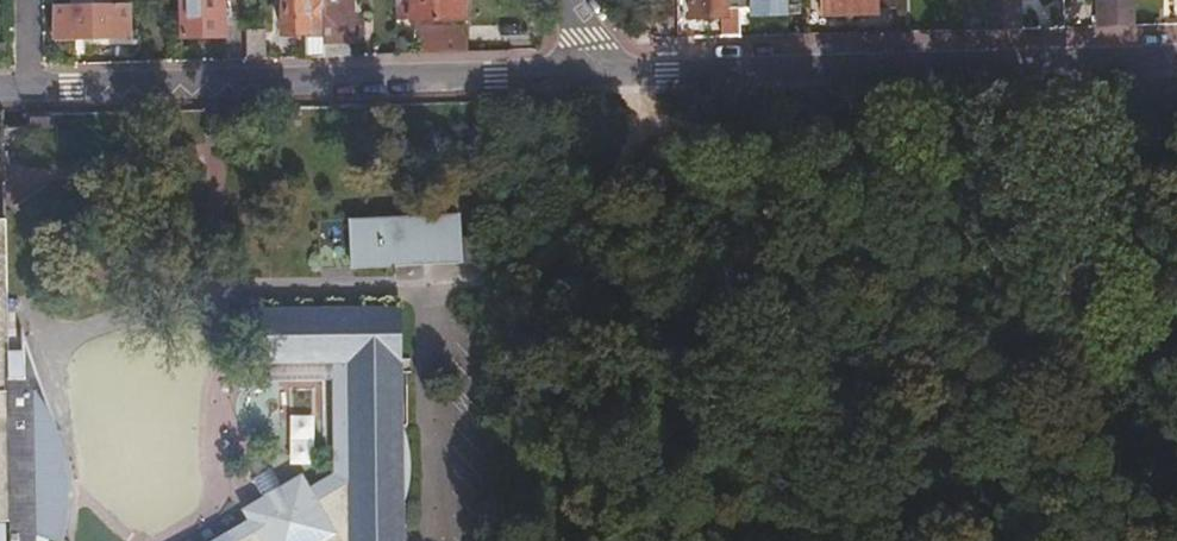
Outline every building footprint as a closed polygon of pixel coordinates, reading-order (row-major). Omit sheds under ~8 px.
[(181,37),(223,36),(223,0),(181,0),(181,37)] [(324,0),(284,0),(285,33),(309,33),(309,57),(326,56),(324,0)] [(326,56),(349,56),(349,40),(354,40),(354,0),(324,0),(326,56)] [(397,4),(398,22),(407,21),(458,20),(458,0),(397,0),(397,4)] [(677,18),(693,17),(692,0),(676,0),(677,18)] [(737,22),(737,0),(692,0),(693,17),(721,17),(722,37),(738,36),(737,22)] [(737,22),(752,22),(752,14),(800,13),(799,0),(737,0),(737,22)] [(899,10),(899,0),(824,0),(824,11),(899,10)] [(985,30),(1024,29),(1023,0),(984,0),(985,30)] [(1134,0),(1097,0),(1097,27),(1135,26),(1134,0)] [(66,3),(56,3),(57,18),(57,41),(137,39),(136,2),(96,3),(79,3),(66,3)] [(421,54),(469,52),(468,26),(420,27),(421,54)] [(266,29),(247,29),(247,59),(267,58),(266,29)] [(13,346),(11,213),(0,213),(0,514),(15,514),(15,540),(63,540),(67,540),(69,527),(71,517),(71,513),(72,510),(72,492),(72,475),(71,469),(69,456),(63,435),(58,418),(51,400),(49,394),(43,374),(38,360),(35,350),(31,339),(28,331),(25,325),(25,346),(25,374),(13,374),(13,346)] [(462,217),(353,219),(354,267),(401,265),(463,264),(462,217)] [(227,540),(401,540),(401,500),(405,489),(408,480),(410,467),(410,457),(409,448),(406,439),(401,428),(401,310),(245,312),(245,328),(246,361),(267,361),(331,360),(331,379),(331,436),(331,474),(314,484),(307,472),(284,486),(289,495),(274,504),(268,495),(248,507),(252,513),(222,531),(227,540)] [(25,374),(25,346),(13,346),(13,374),(25,374)] [(331,360),(267,361),(267,380),(323,380),(331,379),(331,360)] [(309,463),(311,413),(288,412),(286,462),(309,463)] [(258,477),(268,495),(274,504),(289,495),(284,486),(274,467),(258,477)] [(222,531),(205,540),(227,540),(222,531)]
